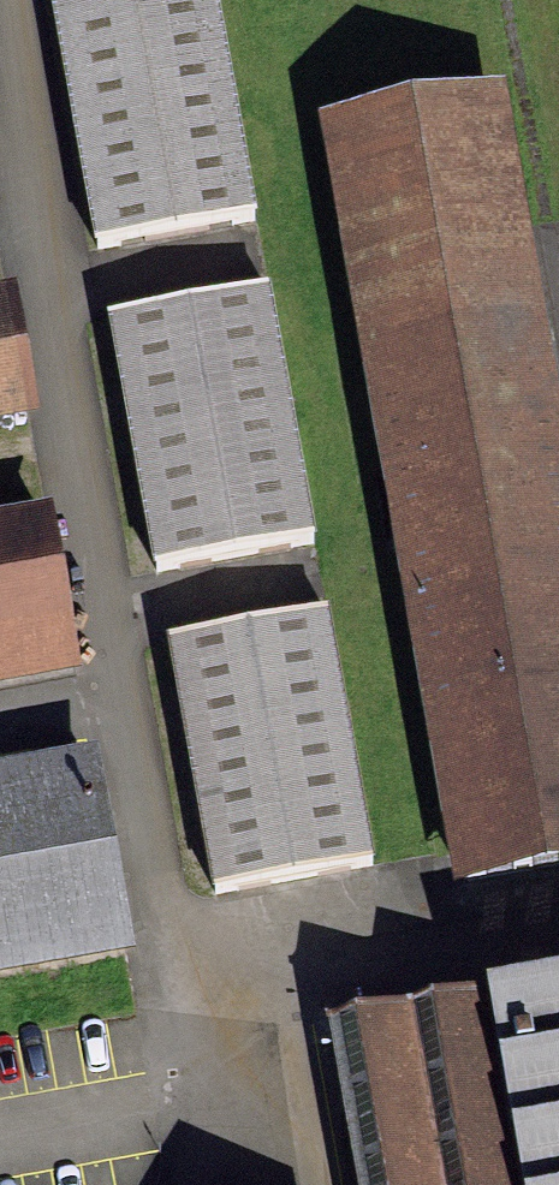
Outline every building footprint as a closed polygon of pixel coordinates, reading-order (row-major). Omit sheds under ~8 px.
[(92,253),(235,226),(193,0),(44,0),(92,253)] [(306,124),(457,876),(558,856),(558,528),(472,91),(306,124)] [(253,299),(103,326),(146,568),(296,541),(253,299)] [(10,415),(0,361),(0,417),(10,415)] [(0,524),(0,677),(53,668),(27,520),(0,524)] [(310,620),(155,652),(203,880),(358,848),(310,620)] [(0,777),(0,975),(109,957),(75,764),(0,777)] [(342,1001),(374,1184),(558,1184),(558,963),(342,1001)]
